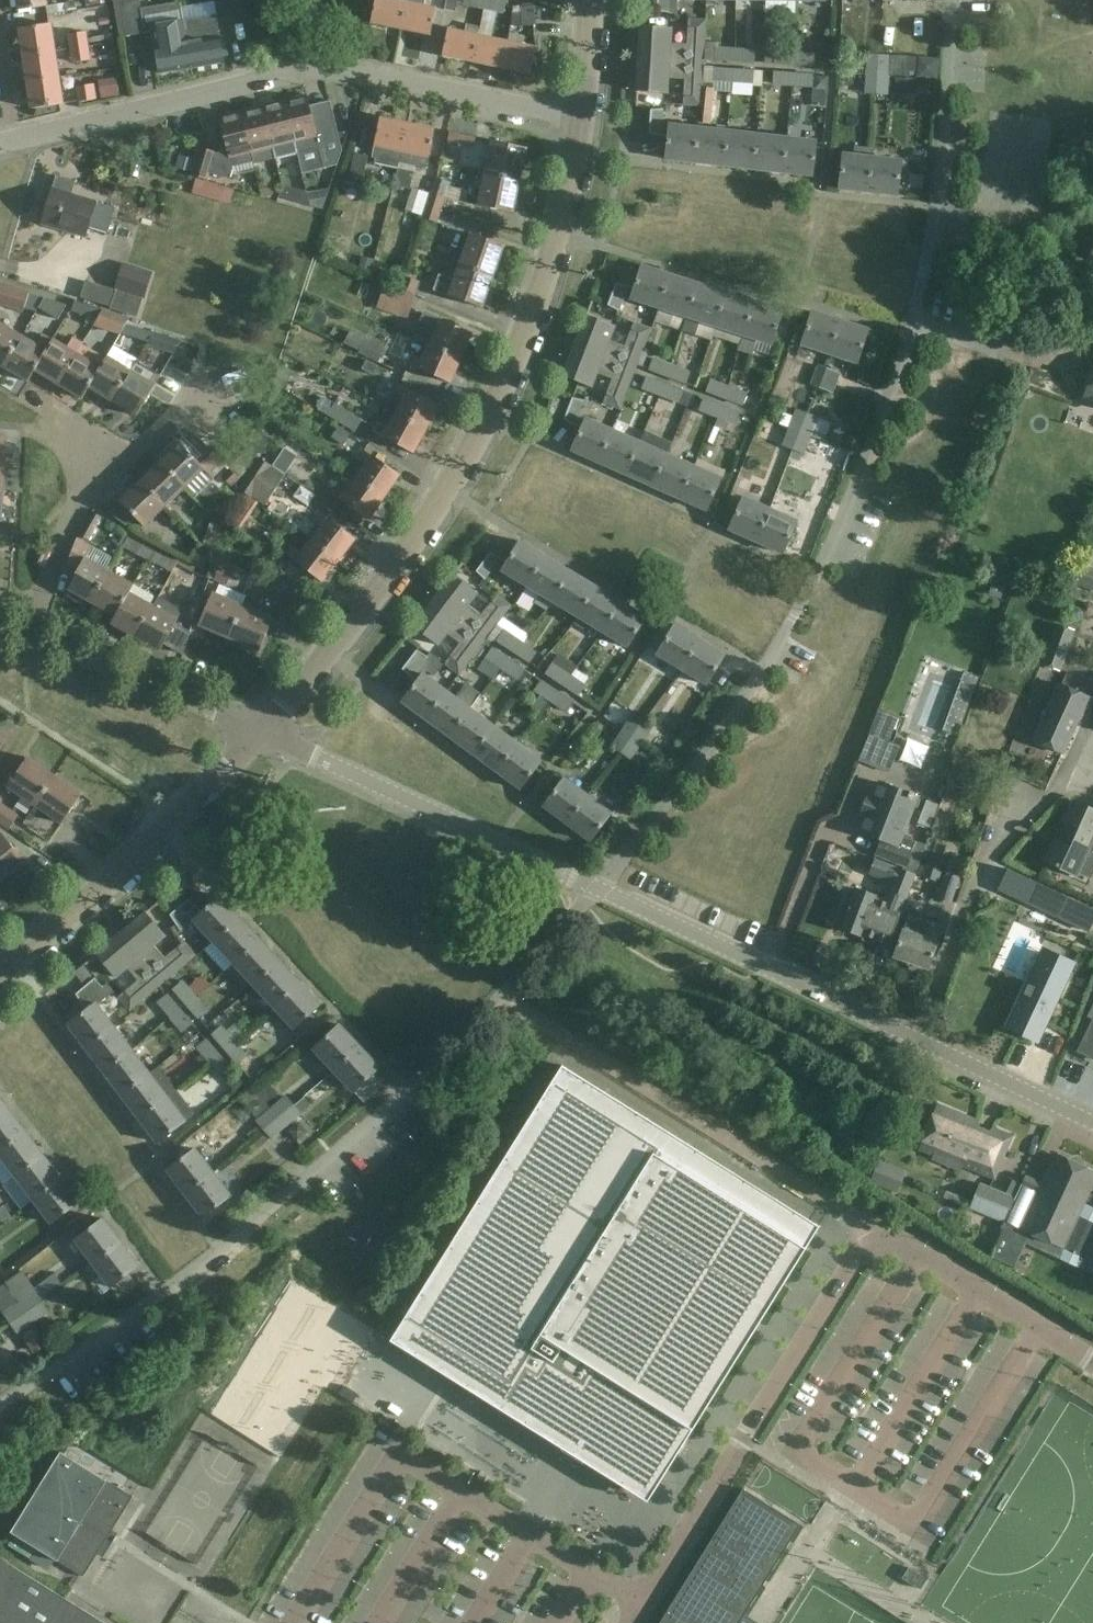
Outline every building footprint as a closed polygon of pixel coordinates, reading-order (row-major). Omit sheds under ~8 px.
[(47,0),(17,0),(18,10),(47,6),(47,0)] [(122,37),(145,33),(140,0),(116,0),(122,37)] [(242,0),(221,0),(224,20),(245,17),(242,0)] [(406,3),(394,0),(376,0),(371,24),(401,30),(406,3)] [(406,3),(401,30),(430,37),(436,9),(424,6),(425,0),(406,0),(406,3)] [(483,10),(484,8),(485,0),(447,0),(445,9),(456,11),(458,4),(483,10)] [(507,0),(485,0),(484,8),(508,13),(511,1),(507,0)] [(656,11),(669,13),(677,13),(677,0),(657,0),(656,11)] [(765,0),(747,0),(747,16),(765,17),(765,0)] [(75,2),(57,4),(58,12),(77,9),(75,2)] [(535,24),(533,2),(519,3),(521,25),(535,24)] [(214,14),(182,19),(190,67),(222,61),(214,14)] [(155,50),(149,52),(151,63),(157,63),(158,72),(190,67),(182,19),(150,25),(155,50)] [(704,60),(705,40),(706,20),(689,19),(687,44),(671,43),(671,28),(643,26),(641,25),(640,59),(704,62),(704,60)] [(25,56),(54,51),(50,24),(21,29),(25,56)] [(443,57),(472,63),(478,35),(480,27),(467,24),(465,32),(449,29),(443,57)] [(71,48),(89,46),(87,31),(69,34),(71,48)] [(507,41),(478,35),(472,63),(501,69),(507,41)] [(507,41),(501,69),(531,75),(536,47),(507,41)] [(89,46),(71,48),(73,63),(91,60),(89,46)] [(716,47),(715,61),(734,62),(735,49),(716,47)] [(756,50),(735,49),(734,62),(755,64),(756,50)] [(774,65),(794,67),(795,52),(775,50),(774,65)] [(58,77),(54,51),(25,56),(29,82),(58,77)] [(815,53),(795,52),(794,67),(814,68),(815,53)] [(866,53),(865,74),(877,74),(878,54),(866,53)] [(878,54),(877,74),(890,75),(890,76),(910,77),(910,72),(917,72),(918,57),(878,54)] [(704,67),(704,62),(640,59),(638,92),(639,92),(668,93),(669,78),(685,78),(684,104),(701,105),(703,87),(703,83),(704,67)] [(714,68),(713,82),(733,83),(734,69),(714,68)] [(734,69),(733,83),(753,85),(754,70),(734,69)] [(792,87),(793,72),(773,71),(772,86),(792,87)] [(814,74),(793,72),(792,87),(813,89),(814,74)] [(876,94),(877,74),(865,74),(865,76),(863,94),(876,94)] [(890,75),(877,74),(876,94),(889,95),(890,76),(890,75)] [(62,104),(58,77),(29,82),(33,108),(62,104)] [(917,79),(895,78),(895,94),(916,95),(917,79)] [(96,98),(93,83),(75,86),(78,101),(96,98)] [(711,124),(713,99),(714,88),(712,88),(703,87),(701,105),(700,124),(711,124)] [(828,90),(814,90),(812,106),(826,108),(828,90)] [(284,101),(296,154),(320,148),(325,169),(337,166),(341,151),(332,115),(312,120),(306,96),(284,101)] [(284,101),(262,106),(272,149),(275,148),(277,158),(296,154),(284,101)] [(240,112),(250,154),(272,149),(262,106),(240,112)] [(663,109),(650,108),(648,133),(662,135),(663,109)] [(252,162),(250,154),(240,112),(218,117),(226,151),(216,153),(210,175),(228,180),(231,169),(230,167),(252,162)] [(400,162),(402,153),(400,152),(406,123),(379,117),(373,147),(370,158),(376,159),(375,164),(399,168),(400,162)] [(433,129),(406,123),(400,152),(402,153),(400,162),(425,167),(433,129)] [(665,158),(695,161),(699,128),(669,125),(665,158)] [(724,165),(728,131),(699,128),(695,161),(724,165)] [(475,136),(449,130),(447,139),(473,145),(475,136)] [(753,168),(757,135),(728,131),(724,165),(753,168)] [(782,171),(786,138),(757,135),(753,168),(782,171)] [(816,141),(786,138),(782,171),(812,175),(816,141)] [(491,141),(484,173),(517,181),(524,148),(491,141)] [(839,188),(869,191),(873,158),(872,158),(873,149),(854,147),(853,156),(842,154),(839,188)] [(199,148),(193,170),(191,176),(209,180),(210,175),(216,153),(216,152),(199,148)] [(368,155),(354,153),(348,182),(362,185),(368,155)] [(903,161),(873,158),(869,191),(899,195),(903,161)] [(517,181),(484,173),(477,206),(511,213),(517,181)] [(435,177),(427,203),(442,208),(451,182),(435,177)] [(235,189),(197,178),(192,194),(231,205),(235,189)] [(75,184),(56,179),(52,191),(51,191),(40,225),(83,237),(87,227),(107,234),(115,210),(71,197),(75,184)] [(308,205),(305,192),(283,185),(280,197),(308,205)] [(305,192),(308,205),(323,209),(330,188),(307,192),(305,192)] [(429,194),(411,188),(405,210),(422,215),(429,194)] [(442,208),(427,203),(422,217),(438,222),(442,208)] [(503,247),(470,235),(458,265),(491,277),(503,247)] [(153,272),(123,263),(116,289),(86,281),(81,298),(110,306),(110,308),(138,317),(143,298),(145,299),(153,272)] [(480,308),(491,277),(458,265),(453,279),(440,275),(434,291),(447,296),(480,308)] [(630,299),(659,308),(669,275),(641,266),(630,299)] [(669,275),(659,308),(674,313),(669,326),(683,330),(687,317),(698,284),(669,275)] [(24,312),(30,291),(1,282),(0,287),(0,305),(24,312)] [(628,286),(616,282),(607,304),(618,311),(628,286)] [(715,326),(726,293),(698,284),(687,317),(683,330),(696,335),(700,322),(715,326)] [(416,296),(385,285),(377,308),(407,319),(416,296)] [(715,326),(743,336),(754,303),(726,293),(715,326)] [(97,318),(103,309),(75,301),(72,311),(97,318)] [(754,303),(743,336),(744,336),(739,350),(752,354),(757,340),(772,345),(782,312),(754,303)] [(130,317),(103,309),(97,318),(95,326),(120,334),(128,325),(130,317)] [(423,312),(413,337),(428,344),(428,343),(461,357),(472,332),(429,314),(423,312)] [(830,355),(841,322),(812,313),(802,346),(830,355)] [(586,315),(574,346),(635,369),(650,329),(633,323),(624,346),(608,341),(614,326),(587,316),(587,315),(586,315)] [(869,332),(841,322),(830,355),(859,364),(869,332)] [(5,368),(23,338),(0,324),(0,365),(5,368)] [(128,325),(120,334),(140,339),(145,330),(128,325)] [(351,346),(379,362),(386,348),(351,330),(344,343),(351,346)] [(153,332),(147,342),(156,344),(161,343),(165,336),(153,332)] [(23,338),(5,368),(27,382),(34,370),(35,371),(54,339),(43,333),(35,346),(23,338)] [(54,339),(35,371),(58,385),(83,344),(72,338),(66,347),(54,339)] [(450,382),(461,357),(428,343),(428,344),(422,358),(412,354),(408,364),(450,382)] [(106,358),(83,344),(58,385),(81,399),(88,388),(106,358)] [(619,409),(628,385),(634,371),(635,369),(574,346),(562,377),(564,377),(591,387),(596,372),(612,378),(603,402),(619,409)] [(647,370),(667,378),(672,364),(653,356),(647,370)] [(88,388),(111,402),(130,371),(107,357),(106,358),(88,388)] [(136,362),(130,371),(111,402),(135,417),(160,376),(136,362)] [(691,371),(672,364),(667,378),(686,385),(691,371)] [(820,388),(826,368),(818,364),(810,385),(820,388)] [(841,373),(826,368),(820,388),(833,393),(841,373)] [(645,376),(640,390),(660,397),(665,383),(645,376)] [(705,393),(724,400),(729,386),(711,379),(705,393)] [(730,382),(729,386),(724,400),(743,407),(748,393),(741,390),(742,386),(730,382)] [(403,398),(395,412),(426,428),(438,404),(398,383),(393,393),(403,398)] [(684,391),(665,383),(660,397),(679,404),(684,391)] [(584,400),(572,396),(563,418),(574,424),(584,400)] [(318,410),(327,415),(355,433),(363,420),(326,398),(322,398),(318,401),(317,406),(318,410)] [(717,419),(722,405),(703,398),(698,411),(717,419)] [(741,412),(722,405),(717,419),(708,443),(713,445),(720,429),(724,430),(727,423),(735,426),(741,412)] [(796,409),(788,428),(799,432),(806,413),(796,409)] [(413,452),(426,428),(395,412),(387,428),(377,423),(373,431),(413,452)] [(806,413),(799,432),(811,437),(823,442),(832,420),(819,415),(818,418),(806,413)] [(612,432),(612,431),(584,419),(570,450),(598,463),(612,432)] [(792,451),(799,432),(788,428),(781,446),(792,451)] [(612,432),(598,463),(626,475),(639,444),(612,432)] [(799,432),(792,451),(804,455),(805,453),(811,437),(799,432)] [(180,444),(160,463),(184,488),(185,487),(195,498),(214,481),(211,478),(224,466),(201,442),(189,453),(180,444)] [(626,475),(653,487),(667,456),(639,444),(626,475)] [(365,463),(356,477),(385,496),(400,474),(362,448),(356,457),(365,463)] [(667,456),(653,487),(680,499),(694,468),(667,456)] [(237,488),(246,494),(259,502),(265,506),(285,474),(258,457),(237,488)] [(698,458),(694,468),(680,499),(708,512),(726,471),(698,458)] [(164,507),(184,488),(160,463),(141,482),(164,507)] [(385,496),(356,477),(346,491),(337,485),(326,502),(343,514),(349,505),(370,519),(385,496)] [(164,507),(141,482),(120,502),(144,527),(164,507)] [(259,502),(246,494),(229,521),(242,529),(259,502)] [(742,498),(728,529),(756,541),(770,510),(743,497),(742,498)] [(798,522),(770,510),(756,541),(784,554),(798,522)] [(312,539),(339,560),(356,539),(320,511),(313,519),(322,527),(312,539)] [(103,518),(94,513),(81,535),(90,540),(103,518)] [(220,525),(224,526),(227,525),(228,521),(227,518),(223,516),(220,518),(218,522),(220,525)] [(220,525),(211,522),(203,546),(217,551),(225,527),(224,526),(220,525)] [(128,536),(122,546),(138,554),(143,544),(128,536)] [(66,589),(69,590),(66,595),(78,602),(80,597),(91,603),(108,572),(85,559),(91,547),(76,539),(66,565),(77,571),(66,589)] [(339,560),(312,539),(302,553),(292,546),(286,553),(322,582),(339,560)] [(502,570),(527,586),(545,557),(519,541),(502,570)] [(171,572),(176,562),(153,549),(147,559),(171,572)] [(501,557),(490,551),(475,570),(485,579),(501,557)] [(1089,555),(1086,565),(1079,562),(1071,584),(1092,592),(1092,556),(1089,555)] [(570,572),(545,557),(527,586),(539,593),(534,603),(547,611),(552,601),(570,572)] [(176,562),(171,572),(187,580),(193,570),(176,562)] [(221,564),(220,566),(214,580),(227,586),(234,570),(221,564)] [(91,603),(115,616),(116,616),(129,594),(134,586),(108,572),(91,603)] [(595,588),(570,572),(552,601),(563,608),(577,616),(595,588)] [(434,601),(485,640),(511,606),(497,595),(482,616),(468,606),(478,593),(455,576),(455,575),(454,574),(434,601)] [(115,616),(111,623),(135,636),(152,606),(150,605),(154,597),(134,586),(129,594),(116,616),(115,616)] [(602,632),(620,603),(595,588),(577,616),(573,623),(584,630),(589,623),(602,632)] [(303,590),(286,610),(293,616),(311,596),(303,590)] [(229,638),(243,606),(213,593),(199,624),(229,638)] [(475,653),(485,640),(434,601),(414,627),(415,628),(438,645),(448,633),(461,643),(445,663),(459,674),(475,653)] [(645,619),(620,603),(602,632),(628,647),(645,619)] [(152,606),(135,636),(160,650),(163,644),(183,655),(191,632),(175,623),(176,620),(153,607),(152,606)] [(243,606),(229,638),(260,652),(274,620),(243,606)] [(1076,630),(1056,623),(1041,664),(1060,671),(1076,630)] [(681,670),(699,641),(673,625),(655,654),(681,670)] [(504,630),(496,641),(515,654),(523,643),(504,630)] [(725,656),(699,641),(681,670),(682,671),(707,686),(725,656)] [(523,643),(515,654),(530,664),(537,652),(523,643)] [(492,647),(484,659),(500,669),(501,670),(509,658),(492,647)] [(415,681),(401,700),(425,718),(445,690),(432,680),(431,679),(443,662),(430,652),(427,656),(416,650),(404,665),(402,668),(415,681)] [(564,687),(572,676),(578,667),(558,654),(545,674),(564,687)] [(526,669),(509,658),(501,670),(518,681),(526,669)] [(965,672),(952,706),(966,712),(979,677),(965,672)] [(586,685),(572,676),(564,687),(578,696),(586,685)] [(542,715),(551,703),(558,691),(541,679),(533,691),(540,695),(531,708),(542,715)] [(445,690),(425,718),(448,735),(469,708),(470,708),(481,694),(466,682),(455,697),(445,690)] [(1088,697),(1060,684),(1034,740),(1062,753),(1088,697)] [(558,691),(551,703),(567,714),(574,702),(558,691)] [(492,726),(470,708),(469,708),(448,735),(472,753),(492,726)] [(633,713),(632,713),(628,718),(621,729),(632,737),(643,720),(636,716),(633,713)] [(632,737),(642,744),(654,727),(646,722),(643,720),(632,737)] [(492,726),(472,753),(495,771),(516,743),(492,726)] [(620,754),(632,737),(621,729),(610,747),(620,754)] [(857,759),(888,770),(898,744),(867,733),(857,759)] [(642,744),(632,737),(620,754),(631,761),(642,744)] [(907,740),(901,759),(920,765),(926,746),(907,740)] [(540,761),(516,743),(495,771),(519,789),(540,761)] [(7,787),(34,805),(55,774),(28,756),(7,787)] [(986,776),(967,769),(961,784),(980,792),(986,776)] [(55,774),(34,805),(62,823),(82,792),(55,774)] [(566,823),(587,796),(562,777),(542,805),(566,823)] [(916,797),(879,783),(873,798),(867,796),(861,813),(867,815),(860,831),(881,839),(874,856),(907,868),(917,842),(901,836),(916,797)] [(587,796),(566,823),(591,842),(611,815),(587,796)] [(927,800),(918,824),(931,829),(940,805),(938,804),(927,800)] [(1046,860),(1077,874),(1091,880),(1092,876),(1092,859),(1082,854),(1092,830),(1092,811),(1073,801),(1046,860)] [(10,829),(19,816),(0,803),(0,823),(10,829)] [(36,806),(27,817),(48,833),(57,822),(36,806)] [(24,862),(3,834),(0,836),(0,881),(24,862)] [(965,862),(949,857),(936,900),(951,905),(965,862)] [(944,870),(920,861),(915,875),(935,882),(936,878),(940,879),(944,870)] [(914,875),(897,868),(889,889),(906,896),(914,875)] [(997,888),(1057,916),(1089,931),(1092,923),(1092,909),(1066,896),(1006,868),(997,888)] [(876,896),(856,888),(842,927),(862,935),(862,934),(889,944),(903,907),(876,897),(876,896)] [(189,898),(170,914),(175,923),(180,931),(181,930),(194,919),(215,941),(241,917),(220,894),(201,912),(189,898)] [(122,933),(164,982),(196,954),(185,941),(165,958),(154,945),(166,935),(148,913),(147,911),(122,933)] [(895,956),(928,966),(937,941),(935,941),(941,924),(907,913),(902,929),(904,930),(895,956)] [(241,917),(215,941),(235,963),(261,939),(241,917)] [(164,982),(122,933),(97,955),(98,956),(98,955),(116,977),(128,967),(139,980),(120,996),(131,1010),(164,982)] [(261,939),(235,963),(255,985),(281,961),(261,939)] [(1026,995),(1010,1029),(1033,1039),(1052,998),(1057,1000),(1066,981),(1059,978),(1065,965),(1042,955),(1024,993),(1026,995)] [(302,983),(281,961),(255,985),(275,1006),(276,1007),(302,983)] [(84,963),(75,970),(84,982),(93,975),(84,963)] [(70,1024),(88,1048),(115,1027),(97,1003),(114,990),(107,981),(102,986),(94,977),(76,992),(88,1010),(70,1024)] [(183,980),(172,989),(185,1005),(196,995),(189,986),(183,980)] [(276,1007),(275,1006),(265,1014),(275,1025),(285,1017),(296,1029),(322,1005),(302,983),(276,1007)] [(169,1018),(181,1008),(168,993),(156,1003),(169,1018)] [(196,995),(185,1005),(198,1020),(210,1010),(196,995)] [(1077,1052),(1078,1052),(1079,1050),(1092,1057),(1092,1056),(1092,1004),(1087,1017),(1092,1019),(1077,1052)] [(181,1008),(169,1018),(182,1033),(193,1024),(181,1008)] [(222,1025),(211,1034),(224,1050),(235,1040),(234,1039),(227,1030),(222,1025)] [(334,1070),(360,1047),(340,1025),(314,1049),(334,1070)] [(115,1027),(88,1048),(105,1072),(133,1051),(115,1027)] [(209,1063),(220,1053),(207,1038),(196,1048),(209,1063)] [(235,1040),(224,1050),(237,1065),(248,1055),(235,1040)] [(381,1070),(360,1047),(334,1070),(355,1094),(381,1070)] [(133,1051),(105,1072),(123,1096),(150,1075),(149,1074),(133,1051)] [(233,1068),(220,1053),(209,1063),(222,1078),(233,1068)] [(415,1355),(521,1422),(573,1455),(647,1501),(691,1430),(692,1430),(819,1226),(562,1065),(390,1340),(414,1356),(415,1355)] [(167,1098),(150,1075),(123,1096),(141,1119),(168,1099),(167,1098)] [(270,1081),(256,1091),(268,1103),(279,1094),(270,1081)] [(255,1090),(241,1102),(251,1112),(256,1117),(253,1120),(263,1130),(278,1117),(270,1108),(272,1107),(268,1103),(256,1091),(255,1090)] [(270,1108),(278,1117),(294,1104),(285,1094),(272,1107),(270,1108)] [(294,1104),(278,1117),(288,1127),(311,1106),(303,1097),(295,1105),(294,1104)] [(168,1099),(141,1119),(159,1144),(186,1124),(168,1099)] [(978,1118),(938,1102),(919,1148),(933,1154),(930,1160),(962,1173),(965,1165),(995,1178),(1013,1134),(993,1125),(989,1130),(978,1126),(978,1118)] [(25,1131),(7,1108),(0,1113),(0,1151),(25,1131)] [(278,1117),(263,1130),(272,1140),(286,1130),(288,1127),(278,1117)] [(43,1155),(25,1131),(0,1151),(0,1156),(15,1176),(43,1155)] [(169,1170),(187,1194),(213,1175),(195,1151),(169,1170)] [(1071,1161),(1056,1154),(1022,1228),(1092,1261),(1092,1225),(1075,1217),(1092,1178),(1092,1171),(1081,1165),(1080,1163),(1077,1161),(1074,1160),(1071,1161)] [(61,1179),(43,1155),(15,1176),(33,1200),(61,1179)] [(877,1159),(870,1180),(897,1189),(904,1169),(877,1159)] [(231,1198),(213,1175),(187,1194),(205,1218),(231,1198)] [(61,1179),(33,1200),(52,1224),(80,1203),(61,1179)] [(1014,1197),(980,1183),(970,1207),(1005,1221),(1014,1197)] [(5,1205),(0,1208),(0,1224),(12,1218),(5,1205)] [(75,1239),(93,1262),(94,1264),(121,1243),(102,1218),(75,1239)] [(94,1264),(93,1262),(85,1268),(93,1279),(101,1273),(112,1288),(140,1267),(121,1243),(94,1264)] [(28,1313),(21,1302),(19,1303),(5,1282),(0,1285),(0,1313),(2,1316),(4,1314),(11,1324),(28,1313)] [(21,1302),(28,1313),(44,1302),(37,1292),(21,1302)] [(44,1302),(28,1313),(34,1323),(51,1312),(44,1302)] [(34,1323),(28,1313),(11,1324),(18,1334),(34,1323)] [(47,1347),(35,1326),(23,1333),(35,1354),(47,1347)] [(133,1497),(60,1452),(10,1532),(83,1577),(133,1497)] [(743,1489),(659,1622),(739,1622),(801,1525),(743,1489)] [(0,1558),(0,1622),(106,1622),(0,1558)]
